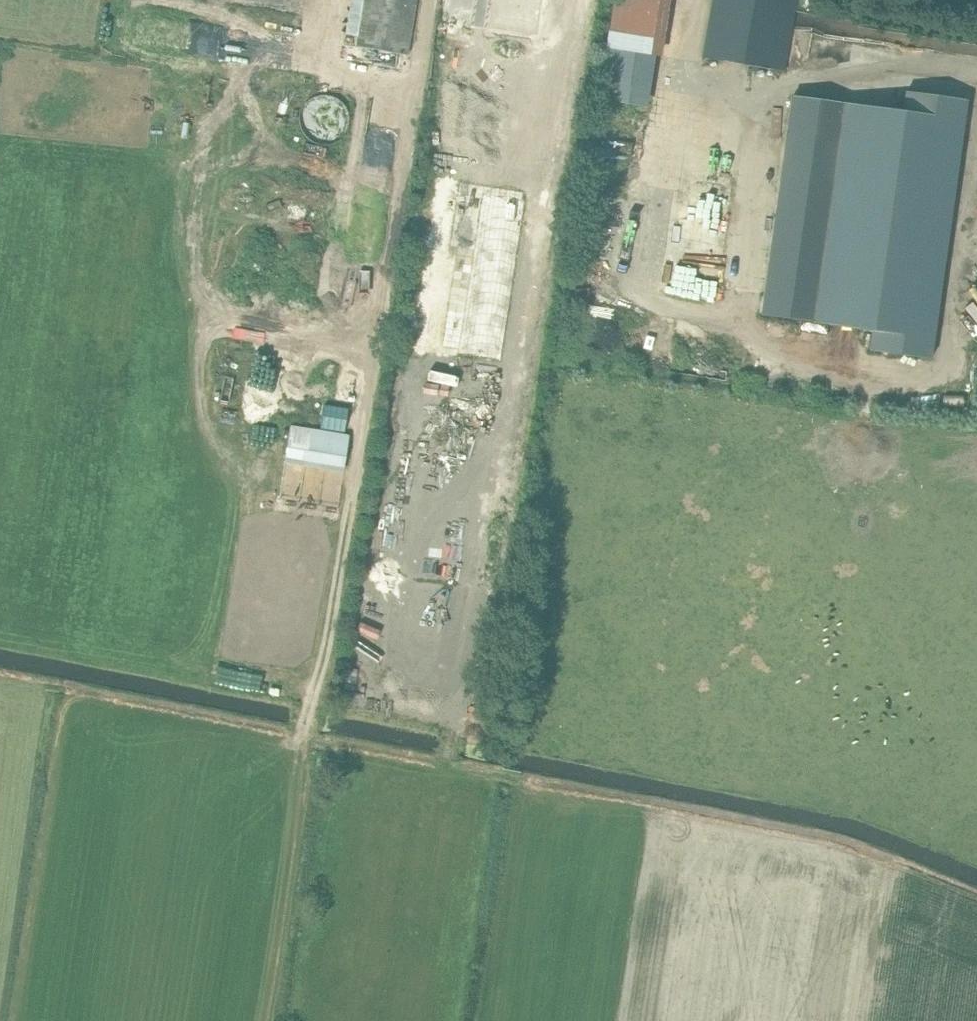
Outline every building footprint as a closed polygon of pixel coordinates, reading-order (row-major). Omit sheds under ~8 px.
[(346,35),(358,37),(356,47),(406,55),(414,0),(351,0),(346,35)] [(671,0),(613,0),(605,48),(661,57),(671,0)] [(703,55),(784,69),(796,0),(713,0),(703,55)] [(941,359),(970,99),(909,92),(907,109),(792,96),(768,317),(876,329),(874,351),(941,359)] [(348,470),(353,433),(292,424),(287,461),(348,470)]
